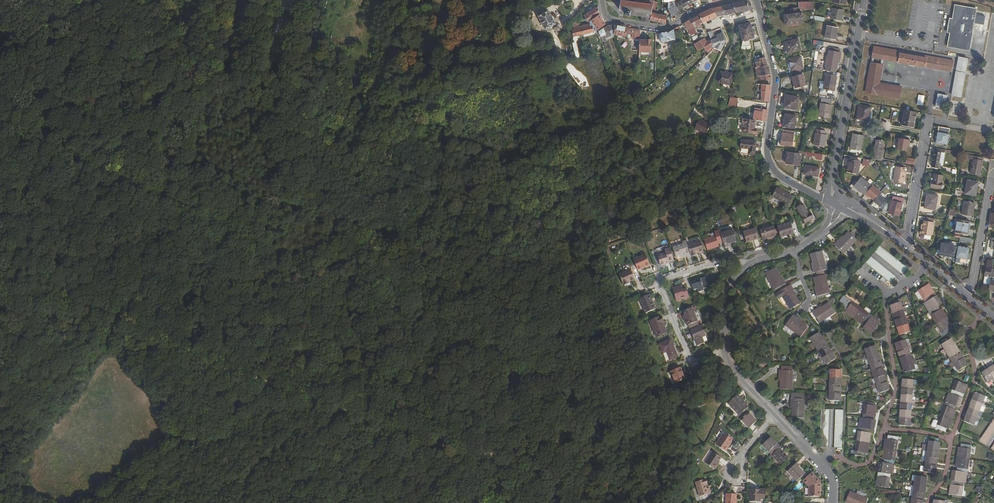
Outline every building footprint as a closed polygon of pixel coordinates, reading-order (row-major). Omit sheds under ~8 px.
[(627,0),(621,0),(620,8),(627,10),(626,14),(631,15),(631,14),(641,16),(641,20),(650,22),(650,19),(652,12),(654,0),(636,0),(636,1),(630,0),(627,0)] [(679,9),(693,1),(692,0),(681,0),(675,3),(679,9)] [(744,11),(752,9),(751,5),(750,2),(750,1),(749,0),(748,0),(745,0),(741,1),(735,2),(733,3),(737,12),(744,11)] [(727,14),(732,13),(737,12),(733,3),(726,4),(723,5),(727,14)] [(970,50),(978,8),(957,4),(954,18),(950,17),(948,32),(951,32),(949,46),(970,50)] [(597,16),(600,14),(598,6),(598,5),(585,15),(586,17),(585,19),(586,19),(587,21),(589,21),(590,20),(597,16)] [(717,16),(727,14),(723,5),(720,6),(716,7),(713,7),(717,16)] [(703,22),(717,16),(713,7),(710,8),(703,12),(699,13),(701,16),(703,22)] [(803,22),(802,11),(798,12),(797,7),(791,8),(792,13),(784,14),(785,24),(803,22)] [(186,23),(194,24),(197,10),(189,8),(186,23)] [(833,8),(831,18),(841,20),(843,10),(833,8)] [(556,23),(548,9),(538,15),(546,29),(556,23)] [(652,12),(650,19),(662,22),(667,22),(667,15),(652,12)] [(699,13),(691,18),(694,26),(697,25),(698,26),(701,25),(700,23),(703,22),(701,16),(699,13)] [(597,16),(590,20),(594,24),(598,29),(604,25),(597,16)] [(691,18),(686,21),(688,26),(686,26),(687,29),(688,28),(691,34),(697,32),(694,26),(691,18)] [(750,21),(739,25),(743,38),(742,43),(748,45),(752,44),(750,37),(753,36),(752,32),(753,32),(750,21)] [(592,25),(591,23),(582,25),(574,27),(574,29),(572,29),(573,35),(573,36),(579,35),(584,33),(597,30),(598,29),(594,24),(592,25)] [(599,30),(603,40),(606,39),(606,37),(615,33),(626,35),(627,32),(633,33),(634,28),(626,26),(615,24),(613,24),(611,24),(609,24),(608,24),(607,25),(605,27),(599,30)] [(669,31),(660,32),(662,42),(670,40),(670,39),(675,38),(674,32),(679,30),(677,26),(669,31)] [(828,26),(825,38),(836,40),(838,28),(828,26)] [(711,39),(714,47),(721,51),(726,41),(723,32),(718,33),(719,37),(715,38),(711,30),(708,31),(711,39)] [(711,39),(710,39),(707,41),(703,34),(699,35),(701,39),(700,39),(704,46),(706,49),(707,49),(709,52),(714,47),(711,39)] [(798,38),(785,41),(788,52),(800,49),(798,38)] [(651,39),(639,39),(639,52),(651,52),(651,39)] [(704,46),(700,39),(694,42),(699,50),(704,46)] [(916,53),(916,55),(911,55),(911,52),(874,46),(866,92),(900,98),(902,87),(880,83),(884,59),(894,60),(913,64),(936,68),(937,59),(953,62),(953,60),(916,53)] [(835,68),(836,69),(839,52),(829,50),(826,67),(835,68)] [(756,62),(756,66),(767,65),(766,61),(765,56),(759,58),(760,61),(756,62)] [(792,69),(792,72),(803,70),(800,56),(789,58),(790,63),(792,69)] [(970,58),(959,56),(957,69),(966,71),(968,62),(970,63),(970,58)] [(951,70),(953,62),(937,59),(936,68),(951,70)] [(730,84),(733,73),(721,70),(718,81),(730,84)] [(835,72),(827,70),(824,89),(834,91),(837,72),(835,72)] [(965,73),(956,71),(952,97),(961,99),(965,73)] [(802,73),(793,75),(795,87),(805,85),(802,73)] [(771,85),(762,84),(761,91),(762,91),(761,100),(769,101),(770,92),(771,85)] [(944,107),(947,95),(938,93),(936,106),(944,107)] [(800,96),(786,94),(786,95),(785,105),(785,106),(798,108),(800,96)] [(731,97),(729,104),(738,105),(739,97),(731,97)] [(833,99),(822,97),(819,116),(829,118),(833,99)] [(871,106),(859,104),(857,119),(865,120),(865,123),(872,125),(873,121),(869,121),(871,106)] [(756,107),(754,119),(755,119),(757,119),(766,120),(768,109),(759,108),(756,107)] [(916,112),(904,110),(902,124),(913,126),(916,112)] [(796,114),(786,113),(784,125),(795,126),(796,114)] [(755,124),(755,119),(754,119),(742,117),(740,126),(744,127),(743,131),(756,133),(756,127),(755,127),(755,124)] [(711,124),(699,119),(695,128),(707,133),(711,124)] [(795,130),(784,128),(784,131),(783,131),(781,143),(792,145),(795,130)] [(826,130),(817,128),(814,144),(824,146),(826,134),(825,134),(826,130)] [(938,132),(935,148),(944,150),(946,150),(949,134),(938,132)] [(864,135),(853,133),(850,148),(861,150),(864,135)] [(908,140),(899,138),(897,149),(907,151),(908,140)] [(756,140),(741,139),(741,147),(749,148),(748,154),(755,154),(756,140)] [(883,140),(876,139),(873,157),(880,159),(883,140)] [(798,152),(788,151),(786,162),(799,164),(801,155),(798,154),(798,152)] [(941,153),(934,152),(932,163),(933,163),(932,167),(940,169),(942,157),(940,157),(941,153)] [(981,156),(970,154),(969,158),(973,159),(971,173),(979,175),(982,159),(980,159),(981,156)] [(861,159),(850,157),(850,162),(848,169),(858,171),(859,171),(861,159)] [(848,169),(850,162),(848,162),(846,172),(858,174),(858,171),(848,169)] [(820,165),(805,163),(804,172),(818,174),(820,165)] [(906,167),(896,165),(894,177),(895,177),(894,181),(902,182),(903,179),(904,179),(905,179),(906,175),(904,174),(905,171),(906,167)] [(944,175),(935,173),(934,178),(933,181),(932,181),(931,187),(942,188),(944,175)] [(855,186),(865,194),(872,186),(861,177),(855,186)] [(968,180),(966,193),(976,195),(978,182),(968,180)] [(872,186),(865,194),(873,201),(879,194),(881,192),(873,185),(872,186)] [(777,188),(773,197),(788,205),(793,196),(784,192),(777,188)] [(873,201),(873,202),(880,207),(886,200),(879,194),(873,201)] [(937,195),(925,194),(923,207),(935,209),(937,195)] [(899,216),(900,214),(902,206),(904,197),(900,197),(892,195),(888,213),(899,216)] [(964,200),(962,213),(972,215),(975,201),(964,200)] [(804,204),(797,207),(805,223),(814,218),(811,213),(809,214),(804,204)] [(920,232),(921,234),(931,235),(934,218),(924,216),(922,228),(921,229),(920,232)] [(957,219),(955,231),(968,234),(970,222),(957,219)] [(793,233),(790,223),(778,226),(781,237),(793,233)] [(777,237),(774,226),(761,230),(763,239),(768,238),(772,236),(772,238),(777,237)] [(759,238),(756,229),(744,232),(747,242),(759,238)] [(833,243),(842,251),(855,237),(847,229),(837,241),(836,240),(833,243)] [(717,236),(705,240),(708,250),(720,247),(719,244),(724,243),(721,233),(720,230),(715,232),(717,236)] [(733,230),(721,233),(724,243),(726,247),(729,245),(728,243),(737,240),(733,230)] [(701,241),(688,245),(691,254),(691,255),(699,253),(700,254),(705,253),(701,241)] [(688,245),(687,243),(676,246),(679,257),(687,255),(691,254),(688,245)] [(955,245),(941,243),(939,255),(953,257),(955,245)] [(908,267),(878,244),(874,250),(903,273),(908,267)] [(969,248),(958,245),(956,257),(967,259),(969,248)] [(674,261),(670,248),(665,250),(666,254),(658,256),(661,266),(666,265),(665,264),(669,263),(674,261)] [(825,269),(820,251),(810,254),(814,268),(812,269),(813,272),(825,269)] [(646,255),(634,260),(638,270),(650,265),(646,255)] [(896,276),(869,255),(865,261),(884,276),(881,279),(886,283),(888,280),(893,284),(896,280),(895,279),(896,276)] [(992,265),(993,258),(988,257),(986,266),(983,281),(989,282),(992,265)] [(764,273),(773,289),(784,283),(783,280),(781,281),(774,267),(764,273)] [(620,275),(623,284),(624,284),(628,282),(634,280),(632,275),(631,271),(631,270),(620,275)] [(829,292),(824,274),(813,277),(817,291),(816,292),(817,295),(829,292)] [(707,277),(692,282),(694,290),(697,289),(698,293),(704,291),(703,289),(711,287),(707,277)] [(925,301),(924,302),(944,334),(952,329),(950,324),(951,323),(942,308),(940,310),(936,303),(939,301),(930,287),(929,288),(926,284),(918,289),(925,301)] [(674,289),(678,301),(690,297),(687,289),(683,290),(682,286),(674,289)] [(780,293),(789,309),(799,303),(791,290),(792,289),(791,286),(780,293)] [(657,309),(651,294),(641,299),(647,313),(657,309)] [(879,321),(843,294),(838,301),(844,306),(843,307),(847,310),(846,312),(860,322),(861,320),(867,324),(865,328),(871,332),(879,321)] [(899,301),(890,304),(899,334),(909,330),(908,326),(910,325),(909,320),(906,321),(903,311),(906,310),(904,305),(901,306),(899,301)] [(811,311),(818,322),(834,311),(828,302),(815,310),(815,309),(811,311)] [(693,308),(684,312),(686,316),(685,316),(689,326),(699,322),(695,312),(695,313),(693,308)] [(793,314),(785,325),(800,336),(807,327),(795,318),(796,316),(793,314)] [(651,321),(658,336),(667,332),(663,322),(665,322),(662,316),(651,321)] [(702,325),(691,330),(695,340),(696,340),(698,346),(706,343),(703,337),(702,335),(706,334),(702,325)] [(826,364),(835,358),(818,332),(809,337),(812,342),(810,344),(813,348),(815,347),(821,355),(818,357),(821,361),(823,359),(826,364)] [(967,364),(950,338),(942,343),(945,347),(942,349),(945,353),(947,351),(953,361),(951,362),(954,366),(956,365),(959,369),(967,364)] [(679,356),(672,339),(660,344),(663,353),(667,352),(670,360),(679,356)] [(905,339),(895,343),(905,372),(915,369),(913,363),(916,362),(915,358),(912,359),(908,348),(911,347),(910,343),(907,344),(905,339)] [(880,393),(889,390),(874,345),(865,349),(866,354),(864,355),(865,360),(868,359),(871,368),(868,369),(870,374),(873,373),(876,383),(873,384),(875,389),(878,388),(880,393)] [(982,370),(988,379),(992,377),(993,379),(993,363),(982,370)] [(686,378),(681,367),(671,371),(676,382),(686,378)] [(780,389),(791,389),(791,370),(778,370),(778,374),(780,374),(780,389)] [(829,401),(839,401),(840,370),(830,370),(830,375),(827,375),(827,380),(829,380),(829,390),(826,390),(826,395),(829,395),(829,401)] [(914,379),(903,378),(900,425),(910,425),(911,420),(913,420),(914,415),(911,415),(912,405),(915,405),(915,400),(912,400),(913,389),(916,390),(916,385),(913,385),(914,379)] [(951,392),(949,392),(938,420),(935,419),(934,420),(932,424),(932,425),(936,427),(936,428),(940,429),(939,432),(943,433),(944,431),(945,431),(947,426),(949,427),(955,410),(953,410),(956,403),(959,404),(965,388),(963,387),(965,383),(956,380),(951,392)] [(976,391),(964,420),(974,423),(976,418),(979,419),(980,415),(978,414),(982,404),(984,405),(986,400),(983,399),(985,394),(976,391)] [(803,417),(803,393),(791,392),(790,402),(792,402),(792,417),(803,417)] [(727,401),(739,414),(748,405),(736,393),(727,401)] [(860,417),(855,455),(865,456),(865,452),(868,452),(870,434),(868,434),(869,429),(872,429),(875,411),(873,411),(874,406),(864,404),(862,417),(860,417)] [(819,447),(827,448),(828,410),(821,409),(819,447)] [(836,450),(841,450),(843,410),(835,410),(834,448),(836,448),(836,450)] [(756,420),(748,411),(741,418),(749,426),(756,420)] [(979,439),(985,443),(993,428),(993,417),(979,439)] [(723,432),(715,444),(724,450),(732,438),(723,432)] [(890,474),(893,474),(898,437),(888,435),(888,440),(886,440),(883,457),(885,457),(884,465),(880,464),(878,481),(879,481),(878,486),(888,488),(890,474)] [(762,444),(771,454),(779,446),(780,446),(777,442),(776,443),(770,436),(762,444)] [(935,472),(940,442),(930,440),(929,445),(926,445),(925,450),(928,450),(926,461),(924,460),(923,465),(926,466),(925,471),(935,472)] [(964,482),(966,482),(972,444),(962,443),(961,447),(959,447),(956,464),(958,465),(957,472),(954,472),(951,489),(953,489),(952,493),(962,495),(964,482)] [(779,446),(771,454),(780,463),(788,455),(779,446)] [(721,458),(713,451),(705,461),(714,469),(718,464),(717,463),(718,461),(721,458)] [(788,470),(797,480),(806,471),(797,462),(788,470)] [(809,486),(809,495),(820,495),(820,482),(811,472),(803,479),(809,486)] [(927,477),(917,475),(916,481),(913,480),(912,485),(916,485),(914,495),(911,495),(910,500),(913,500),(913,502),(923,502),(927,477)] [(707,479),(697,482),(701,496),(712,493),(710,488),(708,488),(707,483),(708,483),(707,479)] [(764,499),(765,491),(758,490),(758,489),(750,489),(749,501),(760,501),(760,498),(764,499)] [(868,498),(850,492),(847,502),(850,502),(866,502),(868,498)] [(726,502),(736,502),(737,494),(726,493),(726,502)]
